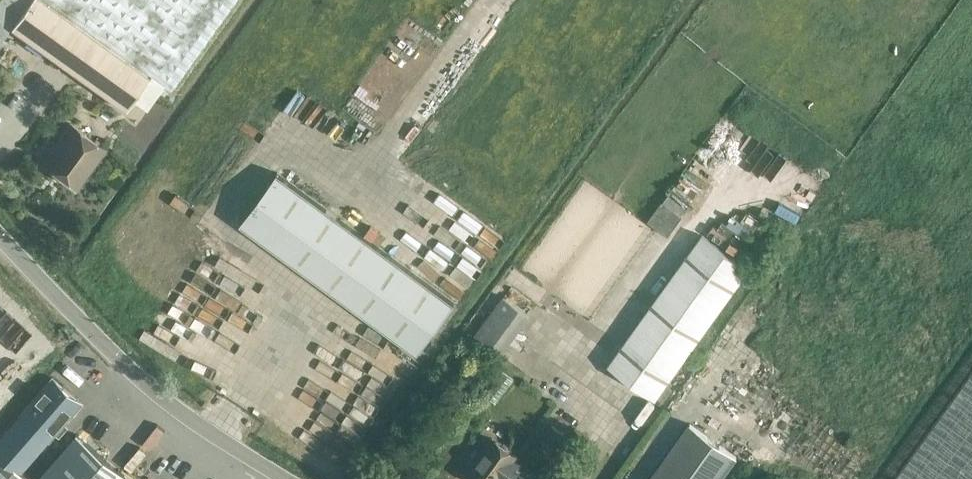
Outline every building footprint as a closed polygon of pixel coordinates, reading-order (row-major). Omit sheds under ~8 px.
[(11,28),(127,110),(150,76),(171,90),(236,0),(31,0),(11,28)] [(106,147),(72,123),(43,163),(77,187),(106,147)] [(278,173),(240,224),(418,353),(455,302),(278,173)] [(670,231),(689,208),(681,201),(668,217),(659,210),(653,217),(670,231)] [(375,239),(394,253),(400,244),(381,231),(375,239)] [(655,399),(750,269),(702,235),(608,365),(655,399)] [(198,239),(186,255),(209,272),(221,256),(198,239)] [(503,297),(476,335),(503,354),(530,317),(503,297)] [(887,478),(888,478),(971,478),(971,370),(887,478)] [(0,441),(0,478),(30,478),(22,472),(58,431),(61,434),(66,427),(63,424),(82,402),(54,378),(0,441)] [(650,478),(723,478),(738,458),(690,423),(650,478)] [(78,435),(40,478),(129,478),(78,435)] [(494,439),(469,474),(476,478),(500,478),(501,477),(503,478),(527,478),(534,469),(520,459),(521,456),(494,439)] [(142,470),(135,478),(152,478),(142,470)]
